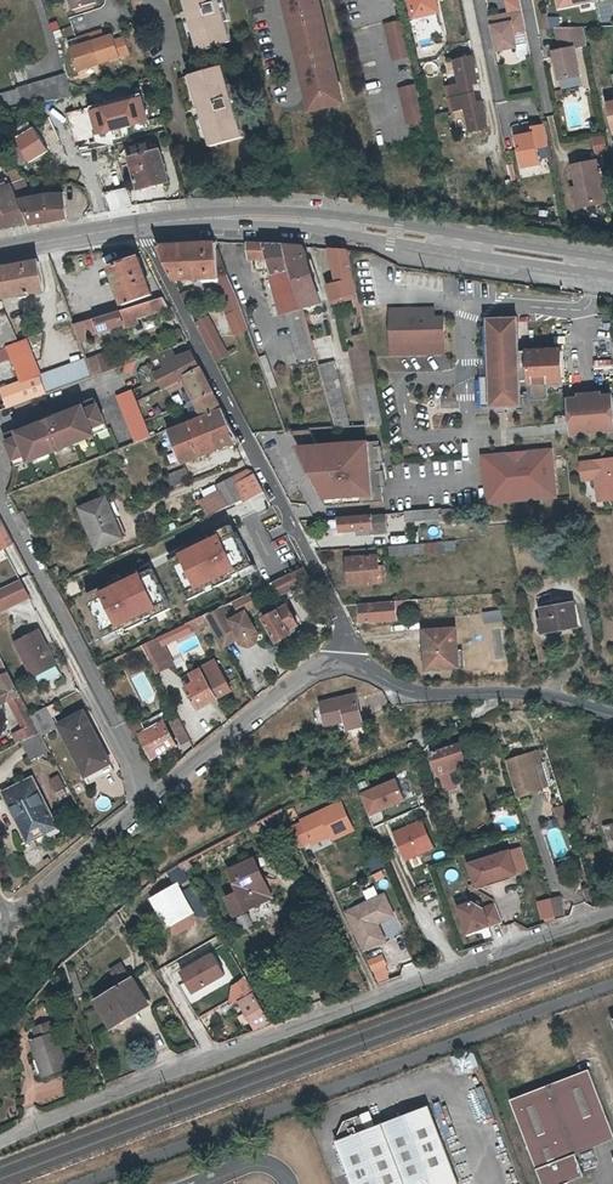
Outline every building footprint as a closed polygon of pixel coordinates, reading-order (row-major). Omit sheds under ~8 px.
[(74,10),(97,3),(97,0),(71,0),(74,10)] [(195,53),(229,44),(224,26),(230,24),(224,0),(182,0),(195,53)] [(265,5),(264,0),(246,0),(248,9),(265,5)] [(311,86),(316,107),(343,100),(320,0),(290,0),(290,1),(288,1),(291,14),(294,14),(308,73),(305,73),(308,86),(311,86)] [(412,20),(441,14),(438,0),(408,0),(412,20)] [(521,10),(495,15),(496,22),(495,25),(491,26),(497,50),(517,46),(513,32),(525,30),(521,10)] [(401,22),(382,25),(390,62),(408,58),(401,22)] [(559,50),(554,51),(560,77),(593,70),(583,24),(554,26),(559,50)] [(93,34),(103,63),(124,57),(117,34),(109,37),(107,30),(93,34)] [(81,70),(103,63),(93,34),(81,38),(83,45),(74,48),(81,70)] [(451,99),(467,95),(464,86),(477,83),(471,57),(454,61),(459,84),(448,87),(451,99)] [(224,70),(192,78),(211,150),(243,142),(238,120),(242,119),(234,89),(229,90),(224,70)] [(72,97),(66,74),(17,89),(24,106),(72,97)] [(417,84),(399,88),(406,125),(424,121),(417,84)] [(469,105),(467,95),(451,99),(453,111),(465,109),(470,132),(488,128),(481,101),(469,105)] [(143,99),(90,113),(96,137),(150,124),(143,99)] [(532,126),(533,129),(533,133),(516,136),(521,167),(541,164),(537,147),(549,145),(544,124),(532,126)] [(19,140),(18,141),(30,162),(49,152),(37,131),(35,132),(19,140)] [(592,153),(604,151),(601,135),(589,137),(592,153)] [(160,153),(129,161),(138,193),(169,184),(160,153)] [(597,159),(574,164),(578,186),(582,206),(605,202),(597,159)] [(25,179),(11,185),(18,201),(32,198),(25,179)] [(28,229),(18,201),(11,185),(0,190),(0,233),(28,229)] [(577,207),(582,206),(578,186),(573,186),(577,207)] [(49,196),(32,198),(18,201),(28,229),(68,221),(65,195),(49,196)] [(174,280),(220,278),(235,324),(246,321),(220,250),(218,250),(216,242),(197,243),(158,245),(174,280)] [(304,309),(286,246),(249,244),(250,258),(268,258),(284,314),(291,312),(304,309)] [(305,247),(286,246),(304,309),(323,304),(305,247)] [(330,249),(337,272),(339,281),(340,284),(334,285),(331,286),(335,301),(358,295),(357,291),(356,284),(349,250),(330,249)] [(139,256),(111,266),(125,304),(153,293),(139,256)] [(0,263),(0,288),(1,295),(45,289),(38,257),(0,263)] [(193,288),(181,293),(190,310),(202,305),(193,288)] [(81,340),(91,337),(90,335),(126,324),(125,321),(139,317),(170,307),(165,296),(75,323),(81,340)] [(291,312),(294,325),(308,321),(307,317),(304,309),(291,312)] [(434,309),(425,310),(390,312),(393,356),(446,353),(444,318),(435,318),(434,309)] [(18,340),(7,313),(0,315),(0,344),(1,346),(18,340)] [(522,350),(520,316),(490,317),(492,357),(498,357),(498,371),(492,372),(492,375),(483,375),(484,405),(524,404),(523,380),(531,380),(532,380),(532,381),(545,381),(565,380),(564,348),(522,350)] [(139,317),(125,321),(126,324),(126,326),(141,322),(139,317)] [(308,321),(294,325),(304,360),(318,356),(309,326),(308,321)] [(217,361),(228,355),(213,322),(199,328),(217,361)] [(366,336),(355,338),(357,348),(352,350),(357,375),(368,426),(384,425),(373,372),(368,345),(366,336)] [(28,338),(6,346),(20,381),(41,373),(28,338)] [(152,353),(155,359),(177,351),(174,345),(152,353)] [(94,375),(126,363),(137,359),(134,352),(115,360),(111,349),(88,358),(94,375)] [(189,374),(180,356),(177,351),(155,359),(159,369),(166,383),(189,374)] [(192,351),(180,356),(189,374),(202,369),(192,351)] [(47,392),(94,375),(88,358),(41,375),(47,392)] [(137,359),(126,363),(129,371),(135,369),(137,359)] [(336,362),(321,367),(326,383),(339,428),(353,427),(341,380),(336,362)] [(161,385),(166,383),(159,369),(155,371),(161,385)] [(189,374),(200,398),(214,391),(202,369),(189,374)] [(40,375),(1,389),(7,407),(46,393),(40,375)] [(133,390),(118,396),(136,442),(151,436),(133,390)] [(196,400),(202,417),(223,408),(214,391),(200,398),(196,400)] [(612,432),(612,395),(605,395),(604,392),(582,393),(582,396),(572,397),(573,433),(612,432)] [(5,428),(8,439),(90,407),(100,431),(108,428),(102,412),(101,412),(95,397),(84,401),(84,403),(59,412),(55,412),(53,412),(52,412),(51,413),(49,416),(51,420),(46,422),(45,418),(43,417),(18,426),(16,424),(5,428)] [(90,407),(8,439),(10,443),(8,444),(14,459),(26,456),(27,457),(35,455),(38,448),(45,446),(47,451),(75,441),(73,436),(81,434),(87,437),(94,435),(95,432),(100,431),(90,407)] [(239,440),(223,408),(202,417),(170,430),(183,462),(239,440)] [(371,439),(296,444),(324,498),(375,495),(371,439)] [(35,455),(47,451),(45,446),(38,448),(35,455)] [(554,447),(482,455),(487,506),(559,498),(554,447)] [(582,461),(584,479),(598,477),(601,500),(612,498),(612,456),(582,461)] [(167,474),(172,485),(191,478),(186,467),(167,474)] [(249,468),(233,475),(237,482),(256,474),(254,470),(249,468)] [(237,482),(245,499),(265,490),(256,474),(237,482)] [(228,506),(245,499),(237,482),(233,475),(217,481),(220,488),(228,506)] [(228,506),(220,488),(199,497),(208,515),(221,509),(228,506)] [(106,497),(101,499),(109,517),(114,517),(106,497)] [(123,537),(114,517),(109,517),(101,499),(81,508),(98,548),(123,537)] [(442,516),(441,508),(407,511),(408,519),(442,516)] [(373,514),(340,517),(341,531),(371,528),(371,534),(389,532),(387,513),(373,514)] [(13,541),(0,516),(0,548),(13,541)] [(172,545),(190,587),(248,561),(230,520),(172,545)] [(457,541),(389,546),(390,558),(458,553),(457,541)] [(383,583),(382,567),(377,567),(377,556),(353,557),(350,558),(352,584),(383,583)] [(118,633),(170,607),(146,560),(84,591),(102,628),(99,629),(103,639),(117,632),(118,633)] [(311,579),(304,566),(274,581),(280,594),(288,590),(290,595),(297,596),(306,592),(303,586),(304,586),(303,583),(311,579)] [(250,592),(232,602),(236,608),(254,599),(250,592)] [(398,601),(398,608),(420,606),(420,599),(400,601),(398,601)] [(399,620),(398,608),(398,601),(359,604),(361,622),(399,620)] [(577,601),(541,608),(543,618),(539,619),(542,634),(582,626),(577,601)] [(221,641),(223,644),(237,637),(238,638),(241,644),(249,647),(256,642),(258,634),(244,610),(230,618),(223,605),(205,614),(209,621),(221,641)] [(287,605),(264,618),(277,641),(290,634),(288,630),(298,625),(287,605)] [(202,615),(192,620),(196,629),(209,621),(205,614),(202,615)] [(460,626),(423,629),(426,671),(462,668),(460,626)] [(41,630),(18,642),(36,675),(59,663),(41,630)] [(160,636),(142,644),(146,651),(156,671),(167,665),(159,649),(165,646),(160,636)] [(224,646),(238,638),(237,637),(223,644),(224,646)] [(142,644),(108,661),(98,666),(101,672),(146,651),(142,644)] [(165,646),(159,649),(167,665),(174,662),(165,646)] [(187,686),(198,708),(210,701),(208,697),(213,695),(215,699),(230,691),(214,661),(190,674),(194,682),(187,686)] [(9,672),(6,666),(0,669),(0,676),(9,672)] [(17,744),(21,742),(27,739),(41,732),(33,716),(9,672),(0,676),(0,687),(1,689),(0,689),(0,706),(8,701),(23,730),(12,735),(17,744)] [(327,725),(346,720),(349,730),(365,726),(357,693),(321,703),(327,725)] [(171,700),(164,704),(171,717),(178,713),(171,700)] [(42,710),(52,730),(57,727),(47,707),(42,710)] [(52,730),(42,710),(33,716),(41,732),(43,735),(52,730)] [(87,776),(111,764),(83,712),(60,724),(87,776)] [(160,713),(143,722),(147,730),(165,721),(160,713)] [(181,719),(178,713),(171,717),(174,723),(181,719)] [(139,715),(127,721),(130,728),(135,736),(140,734),(147,730),(143,722),(139,715)] [(181,719),(174,723),(184,742),(191,738),(181,719)] [(177,745),(165,721),(147,730),(140,734),(153,758),(177,745)] [(50,749),(43,735),(41,732),(27,739),(21,742),(30,759),(50,749)] [(444,791),(457,787),(453,774),(471,768),(470,764),(471,763),(464,742),(432,752),(444,791)] [(518,798),(542,790),(534,765),(540,763),(537,752),(507,762),(518,798)] [(544,762),(540,763),(534,765),(542,790),(552,787),(544,762)] [(115,772),(111,764),(87,776),(92,784),(115,772)] [(47,777),(58,799),(68,794),(57,772),(47,777)] [(32,777),(3,792),(29,842),(58,826),(32,777)] [(397,778),(361,793),(370,816),(406,801),(397,778)] [(95,805),(105,809),(109,798),(100,794),(95,805)] [(342,804),(324,811),(337,840),(354,833),(342,804)] [(563,829),(572,825),(564,806),(554,807),(563,829)] [(329,833),(331,837),(333,841),(337,840),(324,811),(301,821),(309,841),(329,833)] [(422,819),(393,832),(406,861),(435,848),(422,819)] [(604,824),(607,843),(612,841),(612,827),(612,822),(604,824)] [(311,846),(331,837),(329,833),(309,841),(311,846)] [(519,848),(509,851),(516,872),(526,869),(519,848)] [(489,880),(490,885),(496,884),(495,880),(516,873),(516,872),(509,851),(509,850),(469,863),(475,884),(489,880)] [(239,892),(227,898),(235,914),(271,897),(253,859),(229,871),(239,892)] [(146,886),(152,898),(177,885),(189,879),(180,863),(167,871),(159,876),(153,880),(146,886)] [(477,890),(490,885),(489,880),(475,884),(477,890)] [(372,884),(361,890),(365,897),(376,892),(372,884)] [(193,886),(182,893),(177,885),(152,898),(169,930),(177,932),(193,923),(190,919),(188,920),(186,916),(193,913),(195,916),(206,918),(210,915),(193,886)] [(591,887),(585,889),(588,901),(595,899),(591,887)] [(346,912),(364,949),(385,939),(376,920),(380,918),(381,921),(394,915),(383,894),(346,912)] [(557,915),(565,912),(560,896),(552,899),(557,915)] [(551,899),(540,903),(545,919),(556,915),(551,899)] [(473,901),(458,906),(467,935),(503,923),(496,904),(485,907),(473,901)] [(110,917),(115,923),(121,920),(116,912),(110,917)] [(190,919),(193,923),(195,916),(193,913),(186,916),(188,920),(190,919)] [(209,948),(175,968),(189,992),(223,972),(209,948)] [(59,967),(61,974),(68,971),(64,960),(59,967)] [(385,972),(376,976),(379,984),(400,976),(394,963),(384,967),(385,972)] [(357,969),(348,973),(357,993),(367,989),(357,969)] [(111,1026),(133,1014),(131,1010),(147,1001),(134,979),(97,1001),(111,1026)] [(255,994),(241,1002),(258,1030),(272,1024),(255,994)] [(149,1005),(147,1001),(131,1010),(133,1014),(149,1005)] [(34,1028),(37,1039),(55,1033),(51,1022),(34,1028)] [(67,1068),(55,1033),(37,1039),(31,1041),(43,1076),(67,1068)] [(513,1100),(544,1183),(569,1183),(587,1177),(579,1155),(612,1142),(612,1125),(593,1070),(513,1100)] [(347,1117),(340,1131),(341,1135),(338,1136),(357,1183),(463,1183),(431,1102),(377,1122),(372,1108),(347,1117)]
